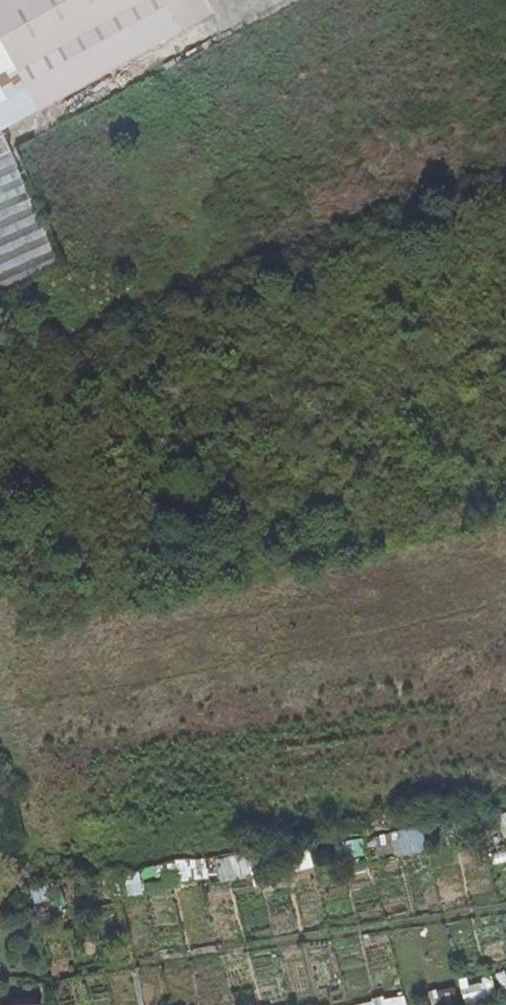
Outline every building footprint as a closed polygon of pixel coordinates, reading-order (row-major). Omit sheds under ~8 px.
[(15,66),(18,71),(145,0),(0,0),(0,40),(15,66)] [(208,0),(145,0),(18,71),(27,88),(39,108),(214,11),(208,0)] [(27,88),(18,71),(15,66),(0,40),(0,104),(27,88)] [(68,267),(34,188),(18,150),(1,108),(0,105),(0,297),(68,267)]
